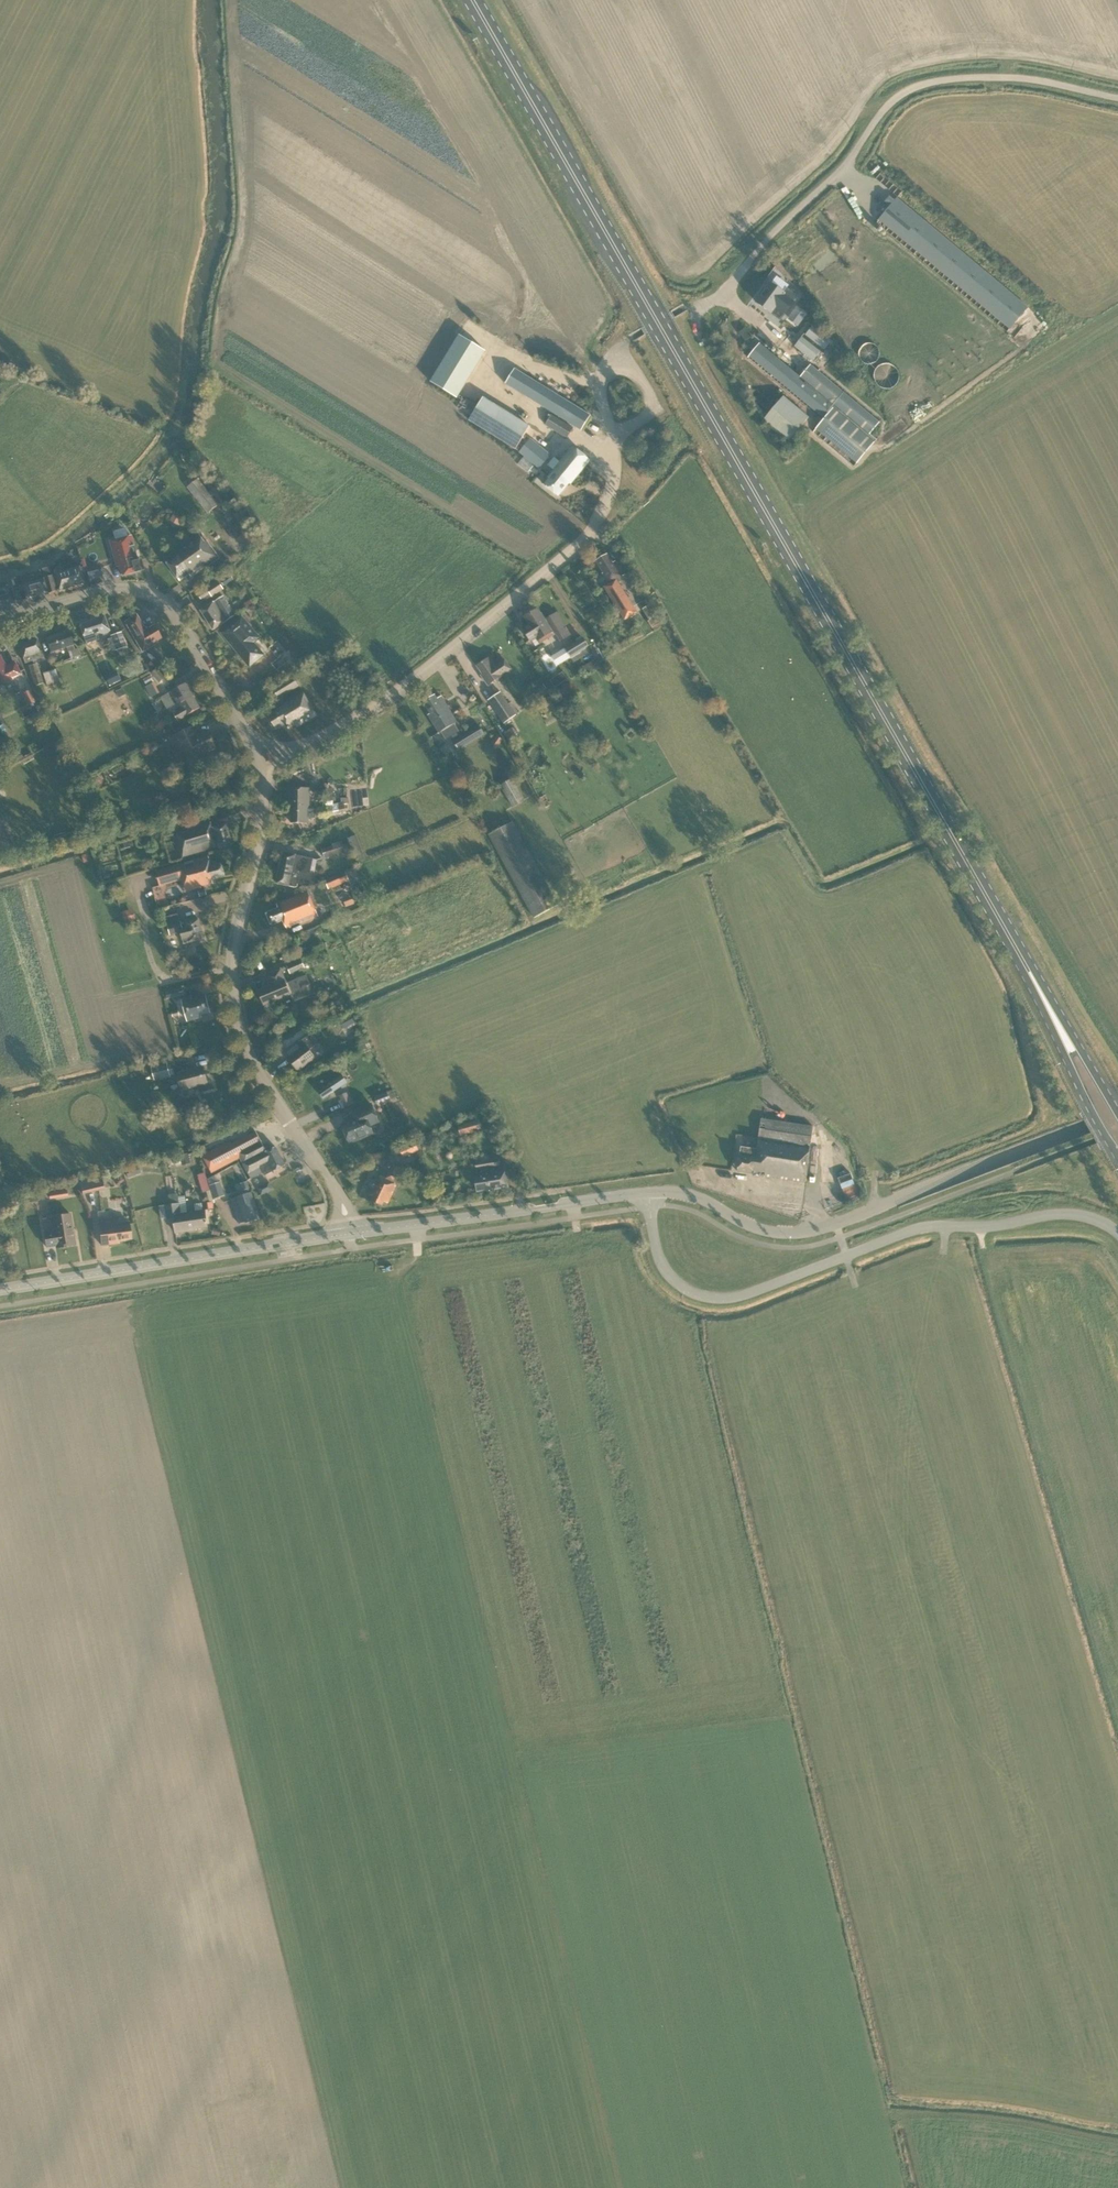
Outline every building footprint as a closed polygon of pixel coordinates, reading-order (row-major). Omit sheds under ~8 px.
[(889,206),(895,200),(890,196),(884,202),(889,206)] [(895,200),(889,206),(878,220),(1010,329),(1028,307),(897,198),(895,200)] [(761,293),(755,299),(769,312),(775,306),(784,313),(799,297),(788,287),(784,291),(771,280),(767,285),(766,284),(758,291),(761,293)] [(798,307),(793,314),(801,320),(806,313),(798,307)] [(814,325),(796,348),(815,363),(832,340),(814,325)] [(431,381),(457,398),(486,351),(459,334),(431,381)] [(881,422),(812,365),(811,364),(800,376),(760,342),(749,355),(825,418),(816,429),(857,463),(876,439),(871,434),(881,422)] [(884,354),(876,342),(863,350),(871,363),(884,354)] [(882,367),(885,374),(880,376),(886,387),(901,380),(892,362),(882,367)] [(515,369),(506,383),(582,430),(591,416),(515,369)] [(791,395),(768,419),(793,442),(816,418),(791,395)] [(530,425),(484,397),(469,420),(516,449),(530,425)] [(567,438),(574,428),(551,414),(545,424),(567,438)] [(519,452),(540,469),(551,455),(531,438),(519,452)] [(590,460),(573,446),(548,477),(549,478),(544,484),(558,496),(569,483),(571,484),(590,460)] [(210,492),(199,478),(188,487),(208,513),(219,504),(213,496),(216,494),(212,490),(210,492)] [(173,514),(170,521),(179,525),(183,518),(173,514)] [(233,527),(238,533),(246,527),(241,521),(233,527)] [(256,541),(249,531),(242,536),(238,539),(246,549),(250,546),(256,541)] [(205,542),(199,534),(178,548),(181,551),(166,561),(180,581),(190,574),(191,576),(206,566),(207,567),(208,566),(207,566),(219,558),(207,541),(205,542)] [(132,538),(130,535),(110,541),(116,563),(118,562),(122,575),(134,572),(143,570),(140,559),(138,560),(134,545),(132,538)] [(616,561),(613,562),(608,554),(596,561),(604,573),(602,574),(609,584),(604,587),(625,619),(637,612),(617,579),(624,575),(616,561)] [(79,566),(63,571),(60,563),(53,570),(59,589),(84,582),(79,566)] [(86,568),(89,579),(103,575),(100,564),(86,568)] [(44,577),(35,580),(33,574),(20,577),(22,584),(26,599),(56,590),(52,575),(49,566),(42,568),(44,577)] [(219,581),(207,588),(213,597),(224,589),(219,581)] [(10,585),(0,588),(0,606),(15,602),(10,585)] [(229,605),(223,596),(201,610),(213,630),(227,620),(236,615),(229,605)] [(247,610),(251,616),(259,610),(254,605),(247,610)] [(649,605),(643,609),(649,620),(655,617),(649,605)] [(538,637),(541,642),(556,633),(566,627),(557,612),(546,619),(542,613),(541,613),(538,608),(525,617),(530,625),(523,629),(531,641),(538,637)] [(110,632),(104,615),(91,619),(91,620),(79,624),(86,643),(99,639),(98,636),(110,632)] [(136,615),(125,621),(142,651),(158,642),(157,640),(161,638),(153,625),(148,628),(146,625),(144,627),(136,615)] [(250,667),(264,655),(254,643),(260,638),(242,617),(237,621),(222,633),(250,667)] [(566,627),(556,633),(561,641),(571,635),(566,627)] [(73,644),(69,630),(46,638),(50,652),(66,646),(73,644)] [(127,646),(122,631),(111,635),(116,650),(127,646)] [(566,648),(574,662),(589,653),(586,648),(589,646),(583,637),(566,648)] [(19,645),(25,663),(43,657),(37,639),(19,645)] [(75,649),(68,651),(70,658),(80,655),(78,648),(75,649)] [(6,667),(0,656),(0,685),(12,679),(11,679),(21,674),(15,662),(6,667)] [(496,666),(490,657),(477,666),(484,676),(483,677),(488,685),(503,675),(512,669),(505,659),(496,666)] [(156,667),(153,661),(150,661),(144,664),(149,671),(156,667)] [(584,666),(583,666),(585,669),(588,673),(595,668),(592,663),(591,661),(584,666)] [(27,666),(34,685),(44,682),(37,663),(27,666)] [(43,673),(47,686),(60,681),(55,668),(43,673)] [(166,677),(158,668),(152,673),(160,682),(166,677)] [(112,681),(115,687),(126,681),(123,675),(112,681)] [(273,689),(279,699),(299,686),(293,676),(273,689)] [(155,696),(163,692),(158,681),(149,686),(155,696)] [(195,696),(187,682),(171,691),(182,709),(174,713),(178,721),(186,716),(200,708),(193,696),(195,696)] [(550,693),(543,683),(532,690),(539,700),(550,693)] [(126,695),(123,688),(117,691),(120,698),(126,695)] [(35,701),(30,689),(22,693),(28,705),(35,701)] [(317,715),(302,690),(284,701),(286,704),(277,709),(277,710),(269,715),(270,717),(269,720),(271,722),(273,723),(277,729),(286,723),(290,730),(296,726),(298,728),(317,715)] [(509,703),(501,691),(489,700),(504,723),(517,715),(516,713),(519,712),(512,701),(509,703)] [(175,705),(169,693),(161,697),(168,709),(175,705)] [(437,698),(435,695),(424,702),(430,713),(428,715),(439,733),(457,722),(442,696),(437,698)] [(161,732),(168,723),(162,718),(155,726),(161,732)] [(479,724),(453,741),(459,750),(485,734),(479,724)] [(191,727),(174,735),(181,750),(182,749),(186,757),(185,758),(188,765),(200,759),(199,758),(206,755),(204,753),(216,748),(208,732),(196,737),(191,727)] [(505,734),(509,742),(518,738),(514,729),(505,734)] [(493,741),(499,745),(503,739),(498,735),(493,741)] [(274,761),(273,754),(266,756),(267,763),(274,761)] [(501,785),(513,807),(525,800),(513,778),(501,785)] [(309,806),(310,806),(310,788),(288,788),(288,810),(292,810),(292,823),(309,823),(309,806)] [(157,804),(154,796),(146,799),(150,807),(157,804)] [(193,812),(189,798),(164,804),(167,818),(193,812)] [(321,822),(348,816),(344,801),(334,804),(329,805),(318,807),(321,822)] [(227,824),(212,828),(210,819),(175,829),(183,857),(217,847),(216,846),(220,845),(220,848),(233,844),(227,824)] [(558,905),(512,821),(489,834),(534,918),(558,905)] [(357,834),(347,838),(353,853),(356,852),(362,850),(357,834)] [(345,851),(342,841),(333,843),(333,845),(322,849),(325,858),(345,851)] [(362,850),(356,852),(359,861),(366,859),(362,850)] [(296,855),(283,852),(277,883),(295,887),(297,886),(298,883),(315,882),(314,872),(310,873),(313,859),(296,855)] [(222,863),(212,866),(209,856),(156,871),(160,885),(182,879),(185,892),(201,887),(201,886),(213,883),(213,880),(226,876),(222,863)] [(350,881),(346,871),(325,879),(329,889),(350,881)] [(117,883),(109,886),(112,898),(121,896),(117,883)] [(283,920),(287,929),(319,916),(308,891),(277,905),(279,908),(267,913),(272,925),(283,920)] [(122,911),(126,927),(138,924),(134,908),(122,911)] [(180,922),(178,914),(166,917),(170,935),(181,932),(184,943),(204,938),(199,919),(182,924),(181,921),(180,922)] [(287,965),(291,973),(306,967),(302,959),(287,965)] [(292,994),(287,983),(281,969),(266,975),(271,985),(258,991),(264,1005),(291,994),(292,994)] [(294,1002),(311,995),(307,986),(311,984),(307,975),(287,983),(292,994),(291,994),(294,1002)] [(185,995),(183,987),(166,991),(167,998),(185,995)] [(211,1013),(206,996),(192,1000),(192,998),(183,1000),(188,1021),(202,1017),(201,1015),(211,1013)] [(319,996),(311,999),(314,1007),(322,1004),(319,996)] [(343,1018),(347,1027),(357,1022),(353,1013),(343,1018)] [(358,1037),(365,1052),(372,1048),(366,1034),(358,1037)] [(316,1045),(308,1035),(297,1044),(301,1049),(289,1059),(298,1070),(315,1057),(310,1050),(316,1045)] [(151,1066),(155,1080),(171,1076),(167,1062),(151,1066)] [(214,1088),(212,1080),(207,1081),(204,1067),(191,1070),(189,1063),(183,1065),(173,1068),(175,1075),(177,1074),(181,1090),(199,1085),(200,1092),(214,1088)] [(318,1091),(323,1099),(345,1084),(339,1077),(318,1091)] [(390,1098),(391,1099),(397,1097),(393,1089),(387,1092),(390,1098)] [(387,1092),(375,1097),(377,1103),(389,1098),(387,1092)] [(348,1100),(343,1102),(345,1106),(352,1103),(347,1093),(345,1094),(348,1100)] [(369,1125),(379,1122),(371,1105),(354,1112),(357,1119),(342,1126),(346,1135),(345,1137),(346,1140),(348,1141),(349,1143),(373,1133),(369,1125)] [(806,1181),(813,1126),(761,1118),(757,1149),(742,1147),(740,1155),(738,1171),(752,1173),(752,1170),(765,1172),(764,1175),(806,1181)] [(477,1120),(458,1125),(461,1136),(480,1131),(477,1120)] [(267,1151),(256,1132),(233,1144),(231,1141),(203,1156),(212,1172),(240,1157),(248,1173),(261,1167),(265,1175),(274,1171),(285,1165),(276,1146),(267,1151)] [(419,1150),(415,1141),(391,1151),(393,1154),(401,1150),(404,1157),(419,1150)] [(192,1163),(189,1153),(180,1155),(183,1165),(192,1163)] [(473,1158),(474,1169),(501,1165),(499,1154),(473,1158)] [(380,1175),(377,1180),(375,1180),(372,1180),(370,1182),(370,1185),(371,1187),(373,1189),(371,1195),(373,1196),(371,1200),(383,1205),(384,1201),(388,1203),(405,1169),(394,1163),(386,1179),(380,1175)] [(126,1173),(127,1177),(141,1172),(140,1168),(126,1173)] [(489,1189),(490,1190),(509,1187),(505,1168),(492,1171),(492,1172),(487,1173),(487,1174),(475,1177),(477,1191),(489,1189)] [(205,1173),(198,1175),(199,1181),(207,1178),(205,1173)] [(105,1189),(102,1175),(79,1180),(83,1194),(105,1189)] [(116,1178),(115,1182),(118,1185),(123,1184),(124,1179),(120,1176),(116,1178)] [(225,1195),(221,1181),(210,1185),(214,1199),(225,1195)] [(241,1183),(243,1191),(250,1188),(248,1181),(241,1183)] [(68,1196),(67,1189),(49,1192),(50,1199),(68,1196)] [(25,1194),(26,1202),(45,1199),(44,1191),(25,1194)] [(246,1221),(246,1222),(258,1218),(254,1206),(256,1205),(251,1192),(231,1199),(239,1223),(246,1221)] [(205,1210),(181,1213),(180,1203),(166,1205),(167,1217),(168,1219),(174,1218),(176,1233),(195,1230),(195,1229),(208,1227),(205,1210)] [(166,1205),(159,1206),(161,1218),(167,1217),(166,1205)] [(56,1246),(56,1247),(75,1244),(70,1214),(51,1217),(53,1231),(44,1232),(47,1247),(56,1246)] [(129,1222),(119,1223),(119,1219),(99,1221),(102,1245),(119,1243),(118,1241),(131,1240),(129,1222)]
